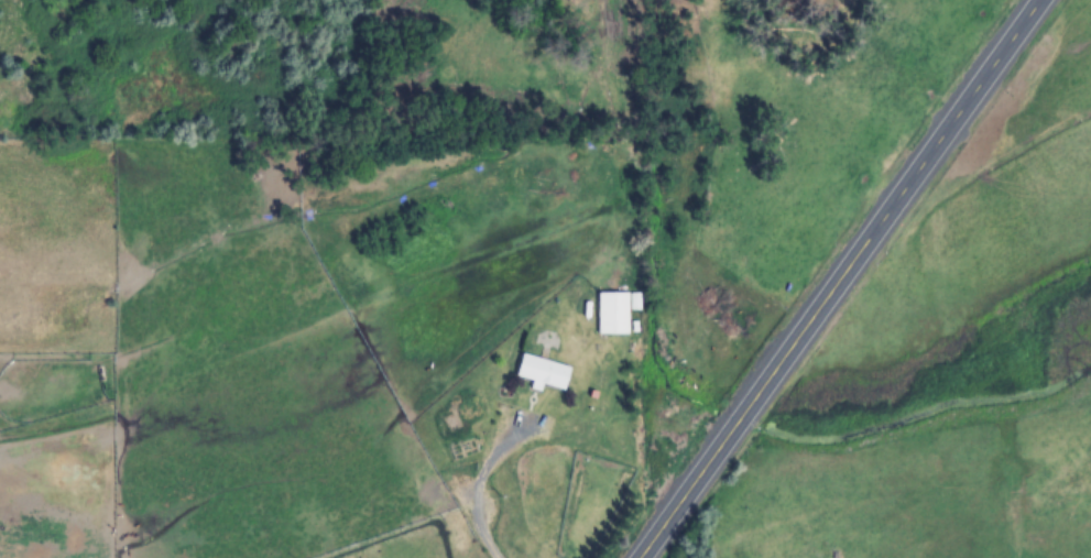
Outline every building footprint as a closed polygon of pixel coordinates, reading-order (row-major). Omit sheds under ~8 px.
[(627,336),(627,293),(596,293),(596,336),(627,336)] [(562,391),(569,368),(520,353),(513,377),(562,391)]
